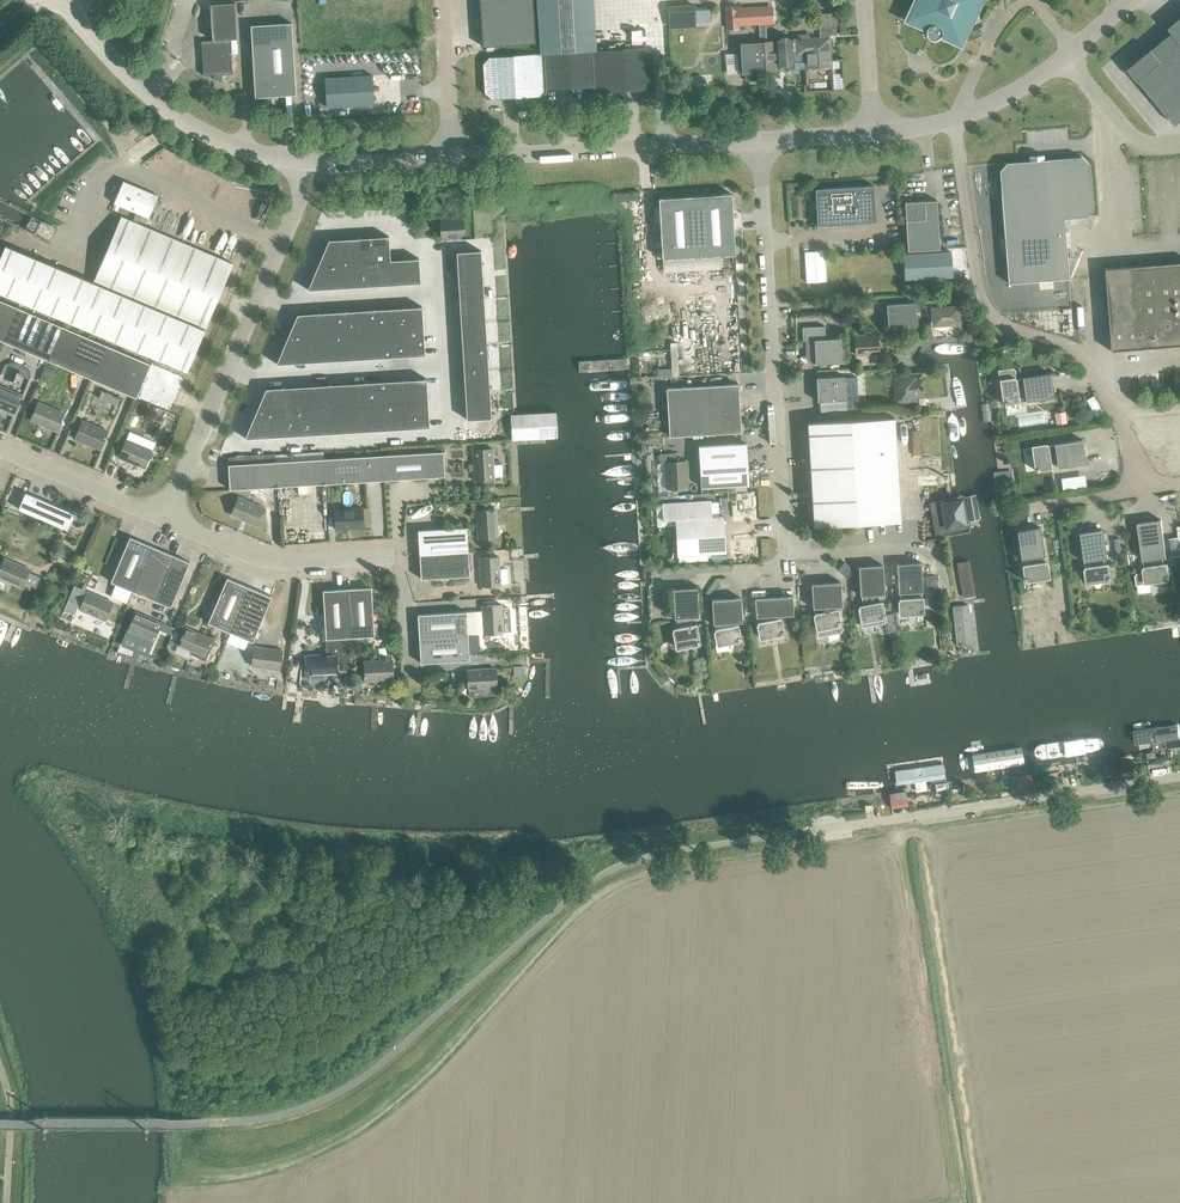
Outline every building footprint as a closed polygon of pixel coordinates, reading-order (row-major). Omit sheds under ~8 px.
[(480,21),(534,18),(533,0),(479,0),(480,21)] [(941,36),(980,21),(973,0),(914,0),(925,29),(941,36)] [(214,80),(222,81),(222,74),(232,74),(229,39),(237,38),(235,2),(210,4),(213,40),(201,40),(203,76),(213,75),(214,80)] [(774,40),(775,63),(778,63),(782,65),(783,68),(784,69),(787,69),(788,68),(788,65),(791,62),(792,62),(792,61),(805,60),(805,69),(831,67),(828,35),(836,34),(835,25),(838,25),(837,12),(818,13),(819,38),(809,38),(809,34),(796,35),(796,39),(793,39),(790,39),(786,37),(781,37),(777,40),(774,40)] [(534,18),(480,21),(482,46),(536,43),(534,18)] [(1179,121),(1179,19),(1169,28),(1172,32),(1128,69),(1175,125),(1179,121)] [(250,25),(255,97),(296,94),(291,23),(250,25)] [(774,40),(736,43),(738,74),(744,74),(745,80),(761,79),(761,72),(776,71),(775,63),(774,40)] [(645,47),(591,50),(593,86),(599,92),(648,89),(654,83),(652,52),(645,47)] [(591,50),(543,53),(545,89),(593,86),(591,50)] [(545,89),(543,53),(488,57),(483,63),(485,93),(491,99),(540,96),(545,89)] [(324,79),(326,107),(374,104),(372,75),(324,79)] [(842,81),(834,82),(835,90),(843,89),(842,81)] [(118,127),(123,134),(134,124),(129,118),(118,127)] [(1001,193),(1008,283),(1069,278),(1064,218),(1086,217),(1093,209),(1089,163),(1081,157),(1006,163),(999,171),(1001,193)] [(136,211),(132,221),(137,223),(141,213),(148,216),(156,196),(123,182),(114,202),(136,211)] [(815,189),(817,226),(875,222),(873,185),(815,189)] [(658,198),(662,259),(735,254),(731,193),(658,198)] [(905,202),(907,251),(939,249),(937,200),(905,202)] [(0,258),(0,292),(186,370),(204,329),(232,263),(137,223),(132,221),(121,216),(93,282),(5,245),(0,258)] [(388,236),(328,240),(308,289),(420,282),(418,258),(390,260),(388,236)] [(804,252),(806,282),(825,281),(823,250),(804,252)] [(480,251),(456,252),(467,419),(491,418),(480,251)] [(903,255),(905,279),(953,276),(951,252),(903,255)] [(1104,268),(1110,351),(1179,345),(1179,262),(1104,268)] [(4,341),(18,307),(0,300),(0,340),(4,341)] [(933,312),(933,324),(958,322),(957,307),(944,308),(943,300),(925,301),(926,312),(933,312)] [(886,304),(888,328),(916,326),(915,302),(886,304)] [(4,341),(47,360),(62,326),(18,307),(4,341)] [(297,314),(276,363),(424,354),(421,307),(297,314)] [(47,360),(92,379),(106,345),(62,326),(47,360)] [(802,327),(803,340),(814,340),(815,363),(844,362),(842,338),(825,339),(825,326),(802,327)] [(855,355),(863,354),(865,356),(869,356),(871,354),(871,352),(878,352),(877,336),(855,337),(855,355)] [(92,379),(136,397),(150,363),(106,345),(92,379)] [(46,367),(43,375),(52,379),(55,371),(46,367)] [(1025,397),(1023,382),(1017,383),(1015,369),(999,372),(1004,405),(1020,403),(1019,398),(1025,397)] [(1022,378),(1023,382),(1025,397),(1026,401),(1054,397),(1051,373),(1022,378)] [(816,378),(817,402),(819,401),(820,412),(846,410),(846,400),(858,399),(857,376),(845,377),(845,376),(816,378)] [(895,378),(896,401),(915,401),(915,396),(923,396),(923,380),(914,380),(914,378),(895,378)] [(426,379),(265,389),(243,438),(429,427),(426,379)] [(741,432),(741,430),(738,384),(666,388),(669,436),(741,432)] [(14,413),(22,395),(0,386),(0,407),(14,413)] [(137,401),(132,413),(140,416),(145,404),(137,401)] [(30,420),(56,431),(64,413),(38,402),(30,420)] [(1065,412),(1055,413),(1056,424),(1067,423),(1065,412)] [(807,422),(813,526),(900,521),(894,417),(807,422)] [(74,438),(101,449),(108,431),(82,420),(74,438)] [(119,457),(145,468),(152,450),(126,439),(119,457)] [(1054,444),(1055,448),(1057,464),(1058,467),(1086,463),(1082,440),(1054,444)] [(701,487),(748,484),(749,484),(746,443),(741,444),(698,446),(701,487)] [(1057,464),(1055,448),(1049,449),(1048,445),(1032,447),(1036,471),(1052,469),(1051,465),(1057,464)] [(473,449),(474,480),(494,479),(492,448),(473,449)] [(443,451),(383,455),(385,480),(445,476),(443,451)] [(666,463),(667,489),(688,487),(687,476),(686,477),(685,472),(688,472),(687,461),(676,462),(676,453),(659,454),(660,463),(666,463)] [(383,455),(324,458),(325,483),(385,480),(383,455)] [(324,458),(276,461),(278,486),(325,483),(324,458)] [(278,486),(276,461),(228,464),(229,489),(278,486)] [(18,509),(68,530),(75,513),(25,492),(18,509)] [(736,492),(727,492),(728,500),(736,500),(736,492)] [(238,496),(231,514),(257,525),(264,507),(238,496)] [(937,519),(940,535),(951,533),(950,526),(965,524),(960,500),(942,503),(945,518),(937,519)] [(663,520),(675,520),(675,519),(712,517),(711,501),(662,504),(663,520)] [(334,510),(335,529),(363,528),(362,508),(334,510)] [(476,510),(478,538),(497,537),(496,509),(476,510)] [(675,519),(675,520),(677,555),(726,553),(723,516),(712,517),(675,519)] [(1143,561),(1162,558),(1166,558),(1161,520),(1137,523),(1143,561)] [(417,530),(419,554),(468,551),(466,527),(417,530)] [(1021,559),(1025,559),(1044,556),(1045,556),(1040,527),(1017,531),(1021,559)] [(1083,561),(1087,561),(1103,558),(1106,558),(1102,530),(1079,533),(1083,561)] [(110,582),(133,591),(152,546),(130,536),(110,582)] [(1170,538),(1172,556),(1179,555),(1179,551),(1178,537),(1170,538)] [(152,546),(133,591),(170,607),(189,562),(152,546)] [(468,551),(419,554),(420,579),(469,576),(468,551)] [(1044,556),(1025,559),(1026,565),(1022,565),(1024,581),(1048,577),(1046,562),(1045,562),(1044,556)] [(479,558),(481,586),(500,585),(499,557),(479,558)] [(0,567),(0,578),(22,587),(30,569),(4,558),(0,567)] [(1103,558),(1087,561),(1088,567),(1083,567),(1086,583),(1110,579),(1108,564),(1103,564),(1103,558)] [(1162,558),(1143,561),(1144,567),(1143,567),(1144,572),(1136,574),(1137,584),(1170,579),(1167,563),(1163,564),(1162,558)] [(845,562),(838,569),(848,578),(855,571),(845,562)] [(898,593),(903,593),(919,592),(923,592),(921,563),(896,564),(898,593)] [(861,596),(862,599),(865,598),(867,604),(880,602),(879,594),(884,594),(883,565),(858,566),(860,596),(861,596)] [(936,575),(926,576),(927,589),(937,589),(936,575)] [(208,623),(230,632),(249,587),(227,577),(208,623)] [(813,608),(817,608),(833,607),(842,606),(840,582),(811,584),(813,608)] [(74,585),(64,609),(74,614),(84,590),(74,585)] [(246,665),(247,665),(249,647),(250,647),(272,596),(249,587),(230,632),(218,662),(234,664),(235,666),(237,667),(242,668),(244,667),(246,665)] [(371,587),(347,588),(350,637),(374,636),(371,587)] [(322,590),(326,639),(350,637),(347,588),(322,590)] [(674,618),(675,618),(691,617),(699,617),(697,588),(673,589),(674,618)] [(79,609),(105,620),(113,602),(87,591),(79,609)] [(919,592),(903,593),(903,599),(899,599),(900,615),(924,613),(923,597),(919,598),(919,592)] [(756,617),(760,617),(776,616),(794,615),(792,596),(755,598),(756,617)] [(713,624),(717,623),(734,623),(742,622),(741,598),(712,599),(713,624)] [(865,598),(862,599),(863,605),(858,606),(862,626),(886,622),(883,601),(880,602),(867,604),(865,598)] [(482,610),(466,611),(468,635),(510,632),(509,608),(502,608),(502,604),(482,605),(482,610)] [(833,607),(817,608),(818,613),(814,613),(818,636),(842,631),(838,609),(833,610),(833,607)] [(417,614),(419,638),(468,636),(468,635),(466,611),(417,614)] [(124,636),(151,648),(154,640),(161,623),(135,612),(128,629),(127,629),(124,636)] [(776,616),(760,617),(761,622),(757,623),(760,638),(784,633),(781,618),(777,619),(776,616)] [(691,617),(675,618),(677,628),(673,628),(676,648),(700,643),(697,624),(693,625),(691,617)] [(734,623),(717,623),(718,629),(714,629),(717,645),(741,640),(738,625),(734,625),(734,623)] [(165,624),(162,631),(171,635),(174,628),(165,624)] [(191,655),(206,661),(215,639),(185,627),(178,645),(192,651),(191,655)] [(468,636),(419,638),(420,663),(469,660),(468,636)] [(350,637),(326,639),(325,639),(326,654),(303,655),(305,678),(307,680),(324,679),(324,674),(352,672),(350,637)] [(247,665),(279,669),(282,650),(254,646),(254,647),(250,647),(249,647),(247,665)] [(364,661),(365,681),(393,679),(392,659),(364,661)] [(186,665),(184,671),(192,673),(194,667),(186,665)] [(467,670),(468,689),(470,689),(470,697),(484,696),(484,689),(497,688),(495,668),(467,670)] [(1019,789),(1033,786),(1032,778),(1017,780),(1019,789)]
